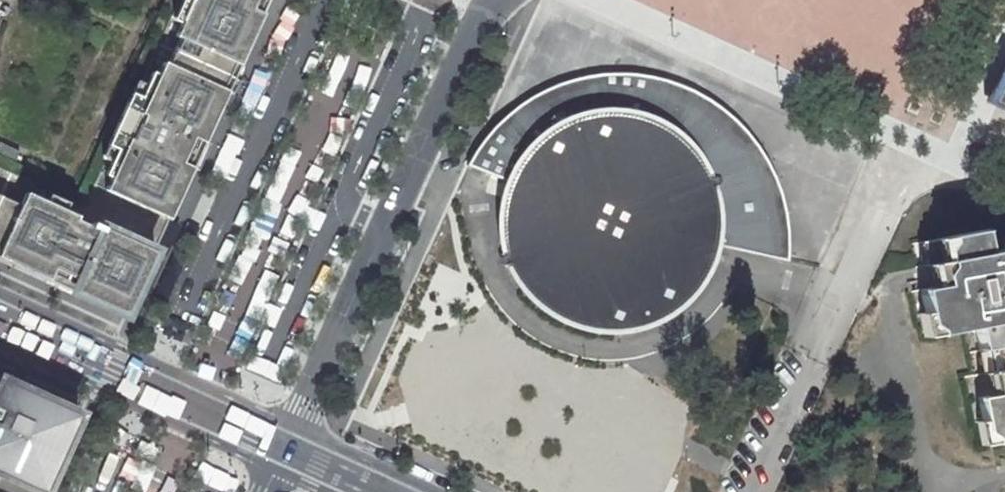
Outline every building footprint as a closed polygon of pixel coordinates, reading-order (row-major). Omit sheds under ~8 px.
[(71,198),(8,169),(13,158),(0,152),(0,268),(112,321),(261,0),(163,0),(71,198)] [(718,245),(788,260),(789,244),(788,228),(786,213),(782,197),(777,182),(770,168),(763,154),(754,141),(745,130),(735,120),(713,102),(688,89),(661,79),(648,76),(636,74),(623,73),(610,73),(597,74),(585,76),(560,83),(534,95),(521,102),(509,111),(498,121),(488,131),(479,142),(468,159),(468,160),(513,176),(509,187),(506,199),(504,223),(505,234),(507,247),(511,258),(516,269),(521,279),(528,288),(536,297),(545,305),(554,312),(565,318),(586,326),(606,329),(615,329),(625,328),(644,324),(654,321),(663,317),(682,303),(690,295),(698,286),(704,277),(710,267),(715,256),(718,245)] [(996,249),(992,227),(908,242),(915,279),(908,280),(914,316),(922,315),(925,336),(959,330),(967,374),(961,374),(970,424),(976,422),(980,444),(1004,440),(1004,247),(996,249)] [(609,438),(574,440),(566,436),(557,454),(544,448),(540,457),(521,458),(520,445),(515,443),(521,430),(506,423),(490,424),(488,387),(471,379),(464,395),(449,396),(450,418),(427,419),(427,433),(439,438),(440,449),(532,491),(624,491),(622,457),(610,451),(609,438)] [(81,418),(0,381),(0,491),(47,491),(81,418)]
